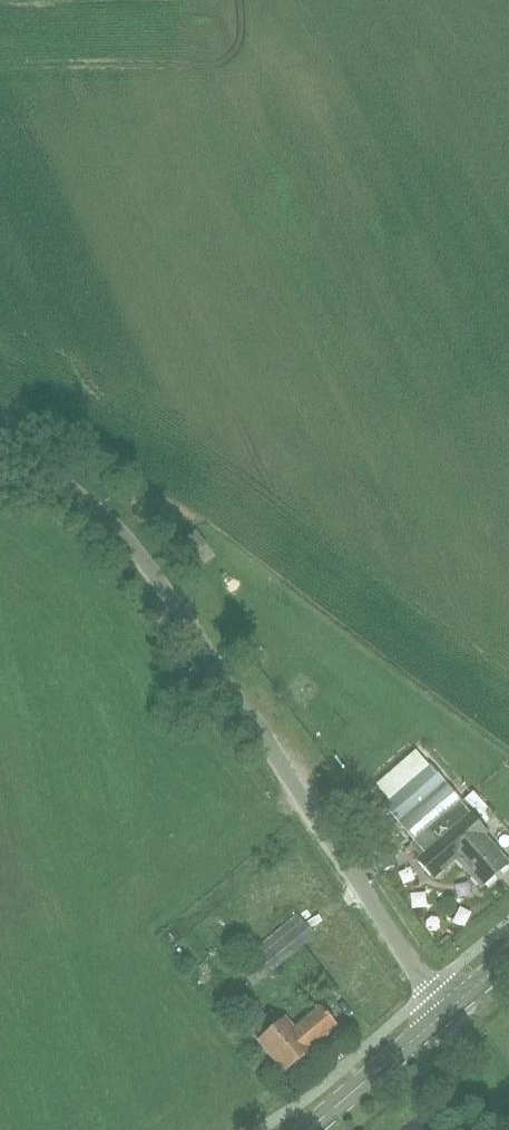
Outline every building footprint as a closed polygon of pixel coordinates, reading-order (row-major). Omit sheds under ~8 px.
[(459,801),(442,780),(429,766),(384,805),(421,847),(427,854),(418,862),(432,877),(455,856),(482,887),(508,864),(481,833),(485,830),(472,815),(471,815),(459,801)] [(254,985),(314,933),(297,913),(236,965),(254,985)] [(280,1021),(270,1010),(252,1026),(261,1037),(258,1039),(285,1071),(311,1049),(338,1026),(320,1006),(293,1029),(284,1018),(280,1021)]
